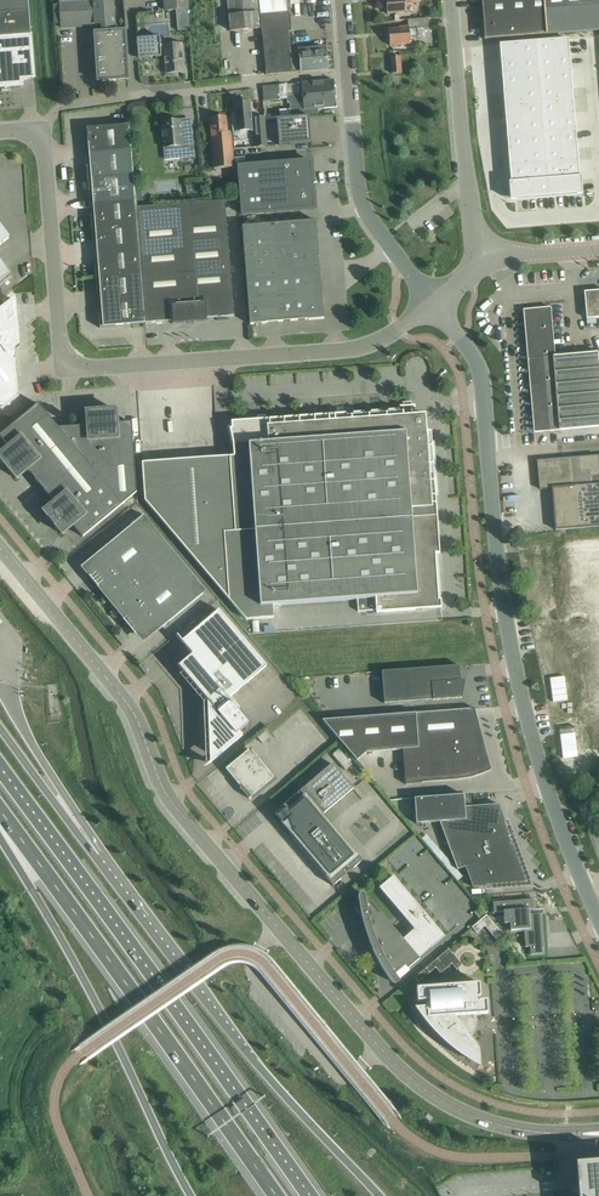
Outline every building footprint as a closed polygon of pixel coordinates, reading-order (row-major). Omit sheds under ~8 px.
[(29,11),(28,0),(0,0),(0,13),(29,11)] [(115,24),(113,0),(93,0),(94,2),(60,4),(62,28),(115,25),(115,24)] [(229,16),(230,19),(231,31),(259,29),(258,14),(257,0),(228,0),(229,16)] [(388,14),(406,12),(406,4),(417,3),(417,0),(386,0),(388,14)] [(484,39),(547,34),(598,30),(598,0),(481,0),(484,39)] [(0,13),(0,37),(31,35),(29,11),(0,13)] [(287,12),(261,14),(266,75),(328,69),(326,48),(299,50),(300,55),(291,56),(287,12)] [(418,37),(417,29),(430,28),(429,18),(409,20),(409,27),(399,28),(399,29),(389,30),(390,45),(411,44),(410,38),(418,37)] [(129,80),(125,31),(95,33),(98,82),(129,80)] [(23,86),(22,79),(34,79),(31,35),(0,37),(0,88),(23,86)] [(182,44),(178,44),(178,41),(167,42),(168,45),(167,45),(166,38),(160,38),(160,37),(159,37),(159,38),(138,39),(139,58),(160,56),(160,57),(161,57),(161,56),(164,56),(165,74),(185,73),(182,44)] [(568,39),(500,44),(511,182),(511,188),(512,198),(580,192),(579,182),(580,182),(579,177),(568,39)] [(391,58),(392,71),(392,74),(402,73),(400,57),(391,58)] [(291,118),(309,116),(319,115),(318,109),(337,107),(335,80),(302,83),(303,95),(287,96),(288,103),(290,103),(291,118)] [(231,111),(233,132),(238,132),(252,131),(250,102),(246,102),(246,100),(238,100),(238,103),(235,103),(236,111),(235,111),(233,112),(233,111),(231,111)] [(234,168),(231,133),(228,133),(226,116),(210,118),(211,130),(214,169),(234,168)] [(256,147),(267,146),(264,116),(254,117),(256,147)] [(309,116),(291,118),(277,119),(277,122),(279,136),(278,136),(279,145),(282,145),(282,144),(290,144),(311,143),(311,140),(310,140),(309,125),(310,125),(309,116)] [(194,157),(193,142),(192,130),(182,131),(181,121),(173,122),(171,120),(166,121),(165,122),(162,123),(163,135),(164,147),(173,147),(174,159),(194,157)] [(89,154),(131,151),(129,125),(87,129),(89,154)] [(131,151),(89,154),(90,166),(87,166),(88,179),(133,175),(131,151)] [(239,167),(243,215),(315,209),(314,193),(313,193),(313,186),(317,185),(317,184),(313,184),(312,177),(313,177),(312,161),(239,167)] [(135,200),(133,175),(88,179),(89,192),(92,192),(93,203),(135,200)] [(135,200),(93,203),(94,215),(91,215),(92,228),(137,225),(136,209),(135,200)] [(141,274),(145,324),(173,322),(173,324),(207,321),(207,319),(234,317),(225,202),(136,209),(137,225),(139,249),(141,274)] [(246,276),(320,270),(319,258),(316,221),(243,227),(246,276)] [(10,237),(0,224),(0,245),(10,237)] [(137,225),(92,228),(93,241),(96,241),(97,253),(139,249),(137,225)] [(139,249),(97,253),(98,265),(95,265),(96,278),(141,274),(139,249)] [(3,283),(12,276),(0,259),(0,285),(3,283)] [(321,281),(320,270),(246,276),(250,325),(266,323),(308,320),(324,319),(323,305),(322,294),(321,281)] [(145,324),(141,274),(96,278),(97,291),(100,290),(102,314),(99,314),(100,328),(124,326),(145,324)] [(584,292),(587,319),(598,317),(598,291),(584,292)] [(19,396),(15,346),(18,344),(14,300),(0,311),(0,410),(19,396)] [(598,352),(555,356),(550,307),(550,308),(524,311),(527,346),(535,432),(547,431),(559,430),(598,426),(598,369),(598,352)] [(145,501),(246,620),(274,618),(273,606),(357,600),(358,612),(376,611),(376,613),(442,608),(441,599),(440,600),(436,554),(440,554),(439,547),(437,547),(434,504),(432,504),(431,497),(436,497),(431,431),(427,432),(426,414),(412,415),(412,402),(403,403),(403,412),(399,412),(399,410),(388,410),(388,413),(382,413),(382,411),(371,412),(371,414),(364,414),(364,412),(353,413),(353,415),(347,416),(347,414),(334,414),(334,417),(330,417),(329,415),(268,419),(269,421),(266,421),(266,416),(257,417),(258,422),(238,423),(238,421),(231,422),(232,428),(230,429),(233,444),(234,456),(142,463),(145,501)] [(135,471),(131,423),(117,424),(116,410),(86,412),(87,426),(59,428),(38,404),(0,436),(0,437),(9,447),(0,455),(0,459),(17,479),(28,470),(54,503),(44,512),(63,535),(73,526),(83,537),(137,493),(135,471)] [(574,458),(537,461),(540,489),(552,488),(556,530),(598,526),(598,456),(574,458)] [(144,516),(107,547),(97,554),(105,564),(92,574),(139,631),(152,621),(159,630),(169,623),(206,591),(144,516)] [(565,540),(571,626),(595,624),(598,674),(598,537),(565,540)] [(211,719),(208,719),(210,754),(211,754),(210,753),(213,753),(216,757),(210,762),(211,763),(220,755),(242,736),(239,732),(248,725),(236,711),(239,709),(229,698),(266,667),(219,610),(191,634),(181,642),(192,655),(179,667),(178,665),(177,666),(213,708),(211,711),(211,719)] [(461,686),(461,680),(460,666),(382,671),(384,703),(433,700),(462,698),(464,686),(461,686)] [(405,784),(409,784),(422,783),(421,779),(457,777),(470,775),(482,771),(487,768),(471,710),(475,709),(322,720),(357,761),(367,752),(403,750),(405,784)] [(266,731),(258,738),(262,743),(270,737),(266,731)] [(333,756),(345,770),(352,764),(340,749),(333,756)] [(227,772),(231,776),(241,787),(240,787),(250,799),(251,798),(250,797),(273,778),(251,750),(227,772)] [(333,886),(362,861),(302,790),(285,804),(289,810),(288,811),(286,809),(277,817),(284,825),(289,820),(294,831),(289,835),(333,886)] [(414,799),(415,811),(416,824),(440,822),(457,870),(465,867),(473,887),(494,886),(497,885),(503,883),(509,880),(513,875),(516,869),(518,863),(517,857),(516,850),(499,804),(465,807),(464,795),(414,799)] [(359,905),(355,909),(362,917),(365,931),(370,944),(376,957),(384,970),(392,982),(397,978),(395,975),(405,966),(408,969),(420,959),(445,937),(393,876),(379,888),(414,930),(403,939),(368,898),(364,901),(359,905)] [(531,954),(543,953),(540,914),(528,915),(528,910),(534,909),(533,899),(493,902),(494,912),(504,911),(505,924),(510,923),(511,931),(524,930),(525,947),(530,947),(531,954)] [(487,915),(481,920),(472,927),(477,933),(476,931),(483,925),(499,942),(505,937),(487,915)] [(456,970),(462,965),(449,949),(415,978),(418,982),(435,968),(440,974),(452,964),(456,970)] [(470,1058),(482,1065),(482,1064),(480,1063),(480,1062),(479,1050),(469,1036),(471,1035),(472,1032),(474,1030),(475,1027),(475,1024),(475,1021),(475,1018),(474,1015),(488,1014),(487,1000),(480,1001),(479,997),(481,997),(480,983),(417,988),(418,1001),(428,1001),(428,1004),(427,1005),(427,1007),(419,1007),(418,1006),(417,1006),(426,1019),(437,1031),(449,1042),(459,1051),(470,1058)] [(581,1163),(583,1186),(576,1187),(577,1195),(598,1195),(598,1162),(581,1163)]
